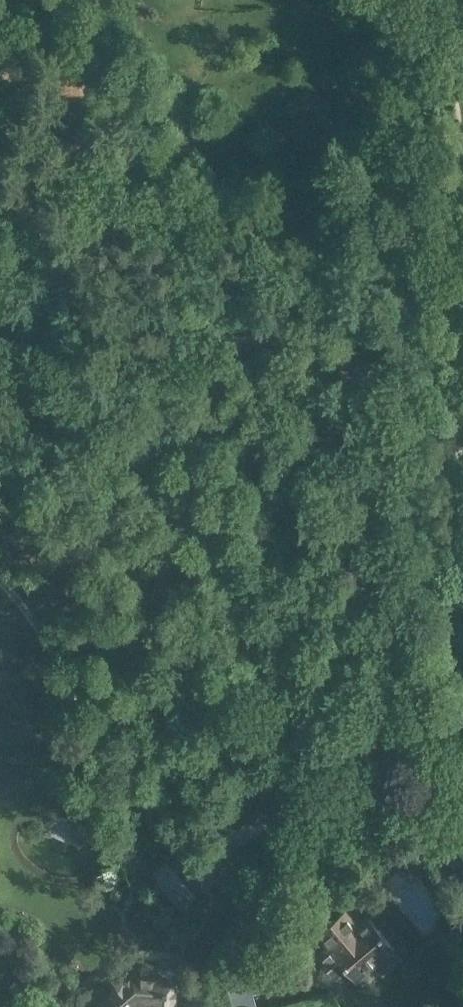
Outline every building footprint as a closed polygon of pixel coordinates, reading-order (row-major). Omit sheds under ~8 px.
[(149,872),(179,907),(195,893),(166,858),(149,872)] [(356,980),(357,979),(359,980),(360,980),(362,981),(364,980),(366,979),(367,978),(368,976),(368,975),(368,973),(367,972),(367,971),(393,948),(367,918),(357,926),(344,910),(316,933),(327,946),(317,955),(335,977),(345,968),(356,980)] [(179,980),(176,980),(177,966),(141,964),(141,973),(130,972),(128,969),(118,976),(112,976),(80,1003),(84,1006),(177,1006),(179,980)] [(248,973),(225,980),(233,1006),(254,1006),(257,1006),(248,973)]
